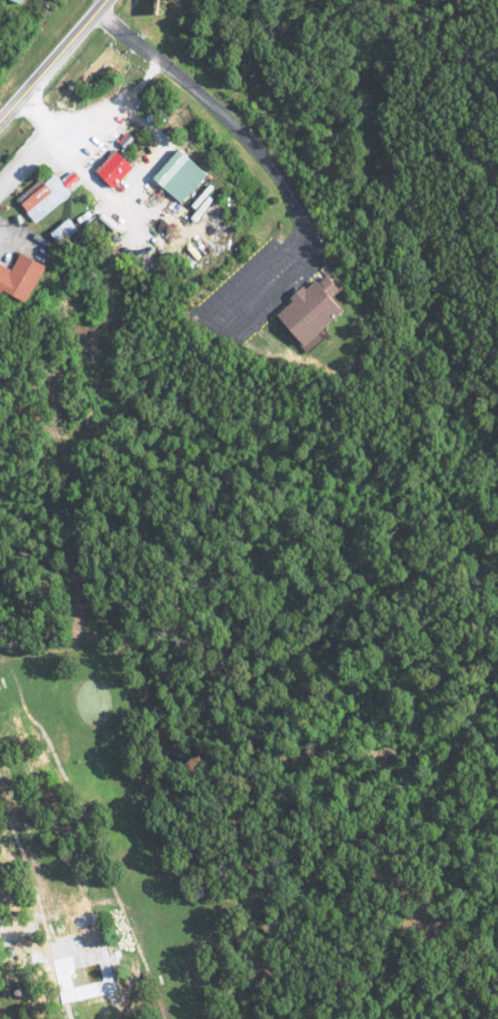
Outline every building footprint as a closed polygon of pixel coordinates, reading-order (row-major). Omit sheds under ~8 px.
[(137,166),(118,149),(99,171),(118,188),(137,166)] [(209,174),(183,149),(156,177),(182,202),(209,174)] [(38,223),(74,193),(57,173),(47,181),(44,178),(18,199),(38,223)] [(53,232),(64,245),(82,231),(72,218),(53,232)] [(0,262),(0,294),(4,296),(6,290),(31,301),(47,265),(21,253),(15,269),(0,262)] [(350,311),(336,294),(343,288),(329,271),(281,311),(309,345),(350,311)]
